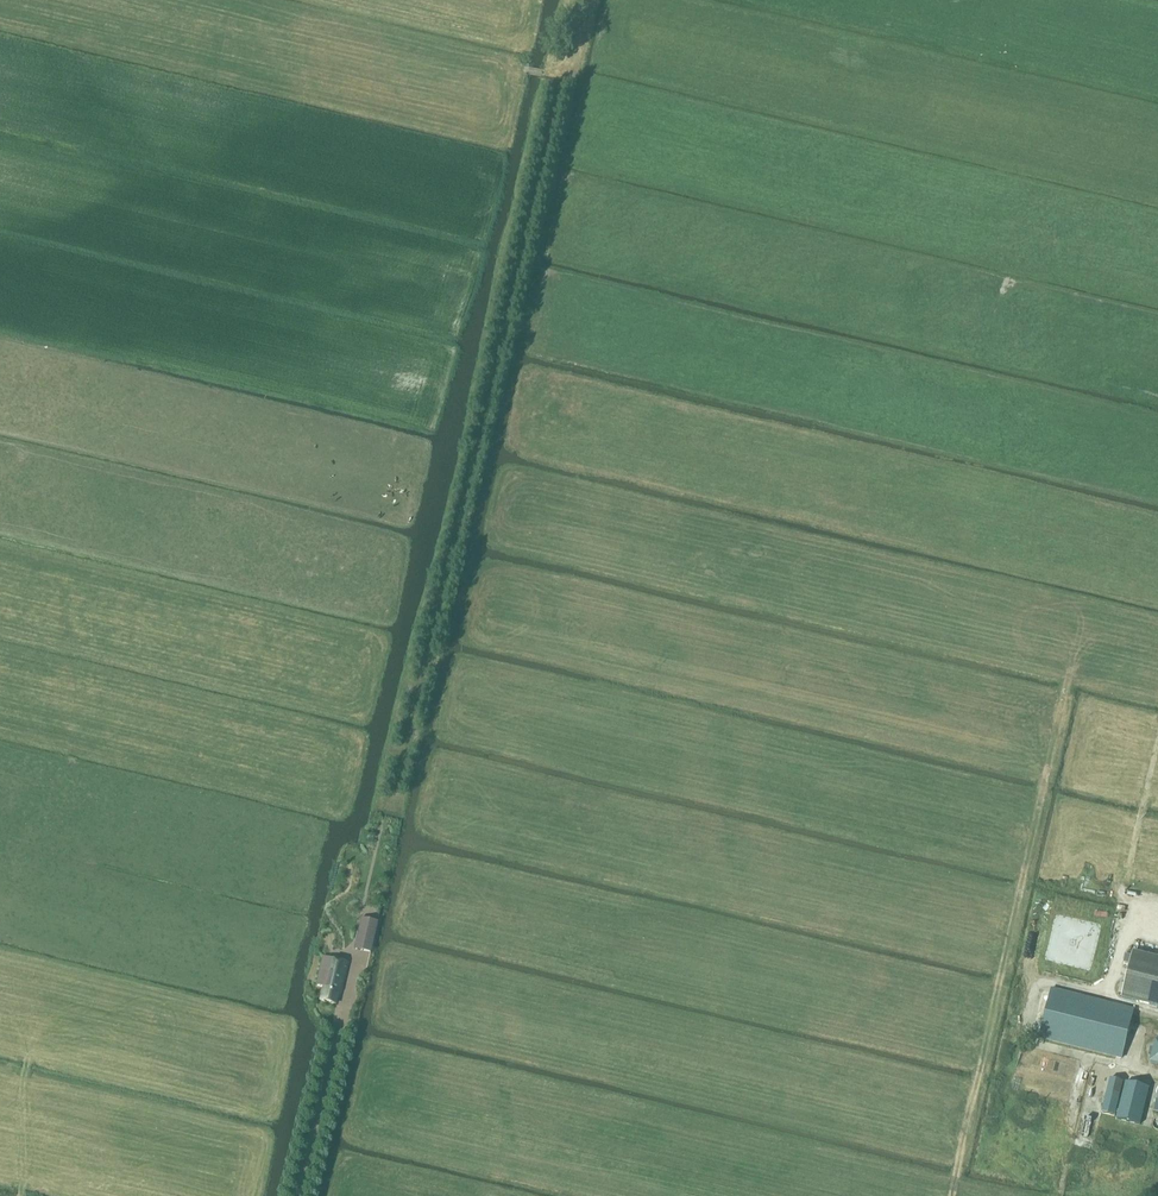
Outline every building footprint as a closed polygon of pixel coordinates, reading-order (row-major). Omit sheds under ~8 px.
[(374,939),(377,922),(361,918),(357,935),(374,939)] [(1157,1008),(1157,960),(1134,953),(1122,999),(1157,1008)] [(318,969),(316,978),(322,980),(317,1002),(332,1005),(335,994),(336,994),(343,964),(327,960),(325,970),(318,969)] [(1133,1010),(1052,990),(1040,1038),(1121,1059),(1133,1010)] [(1114,1117),(1123,1082),(1110,1079),(1102,1113),(1114,1117)] [(1139,1125),(1149,1088),(1126,1083),(1117,1119),(1139,1125)]
